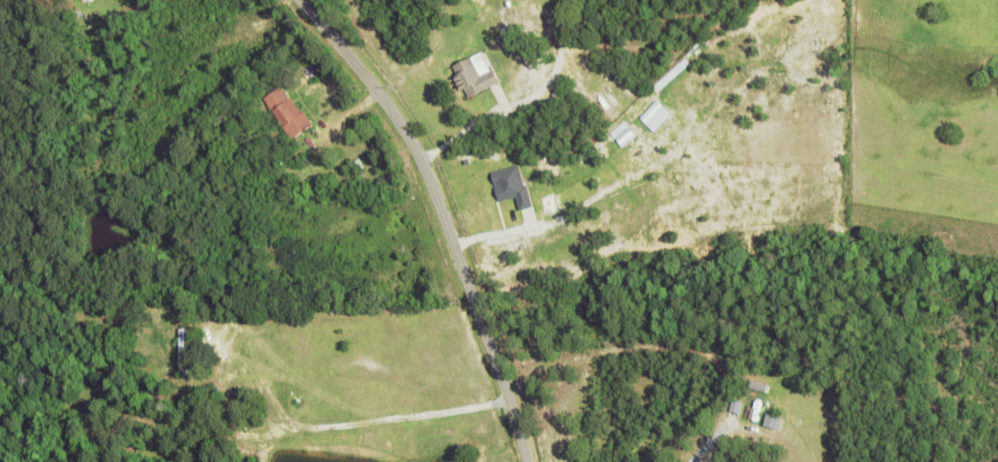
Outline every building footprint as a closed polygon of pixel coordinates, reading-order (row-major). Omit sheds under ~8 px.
[(481,15),(473,0),(488,0),(493,9),(481,15)] [(528,2),(543,0),(566,0),(568,11),(530,17),(528,2)] [(293,97),(303,111),(305,109),(315,124),(293,138),(266,97),(283,85),(291,98),(293,97)] [(655,130),(672,113),(657,99),(640,117),(655,130)] [(224,164),(218,167),(214,159),(229,150),(235,162),(226,167),(224,164)] [(532,207),(522,163),(492,170),(499,201),(518,197),(520,209),(532,207)] [(363,313),(369,309),(377,320),(371,325),(363,313)] [(190,349),(190,375),(181,375),(181,327),(191,327),(191,333),(198,333),(198,349),(190,349)] [(393,334),(396,329),(402,333),(399,338),(393,334)]
